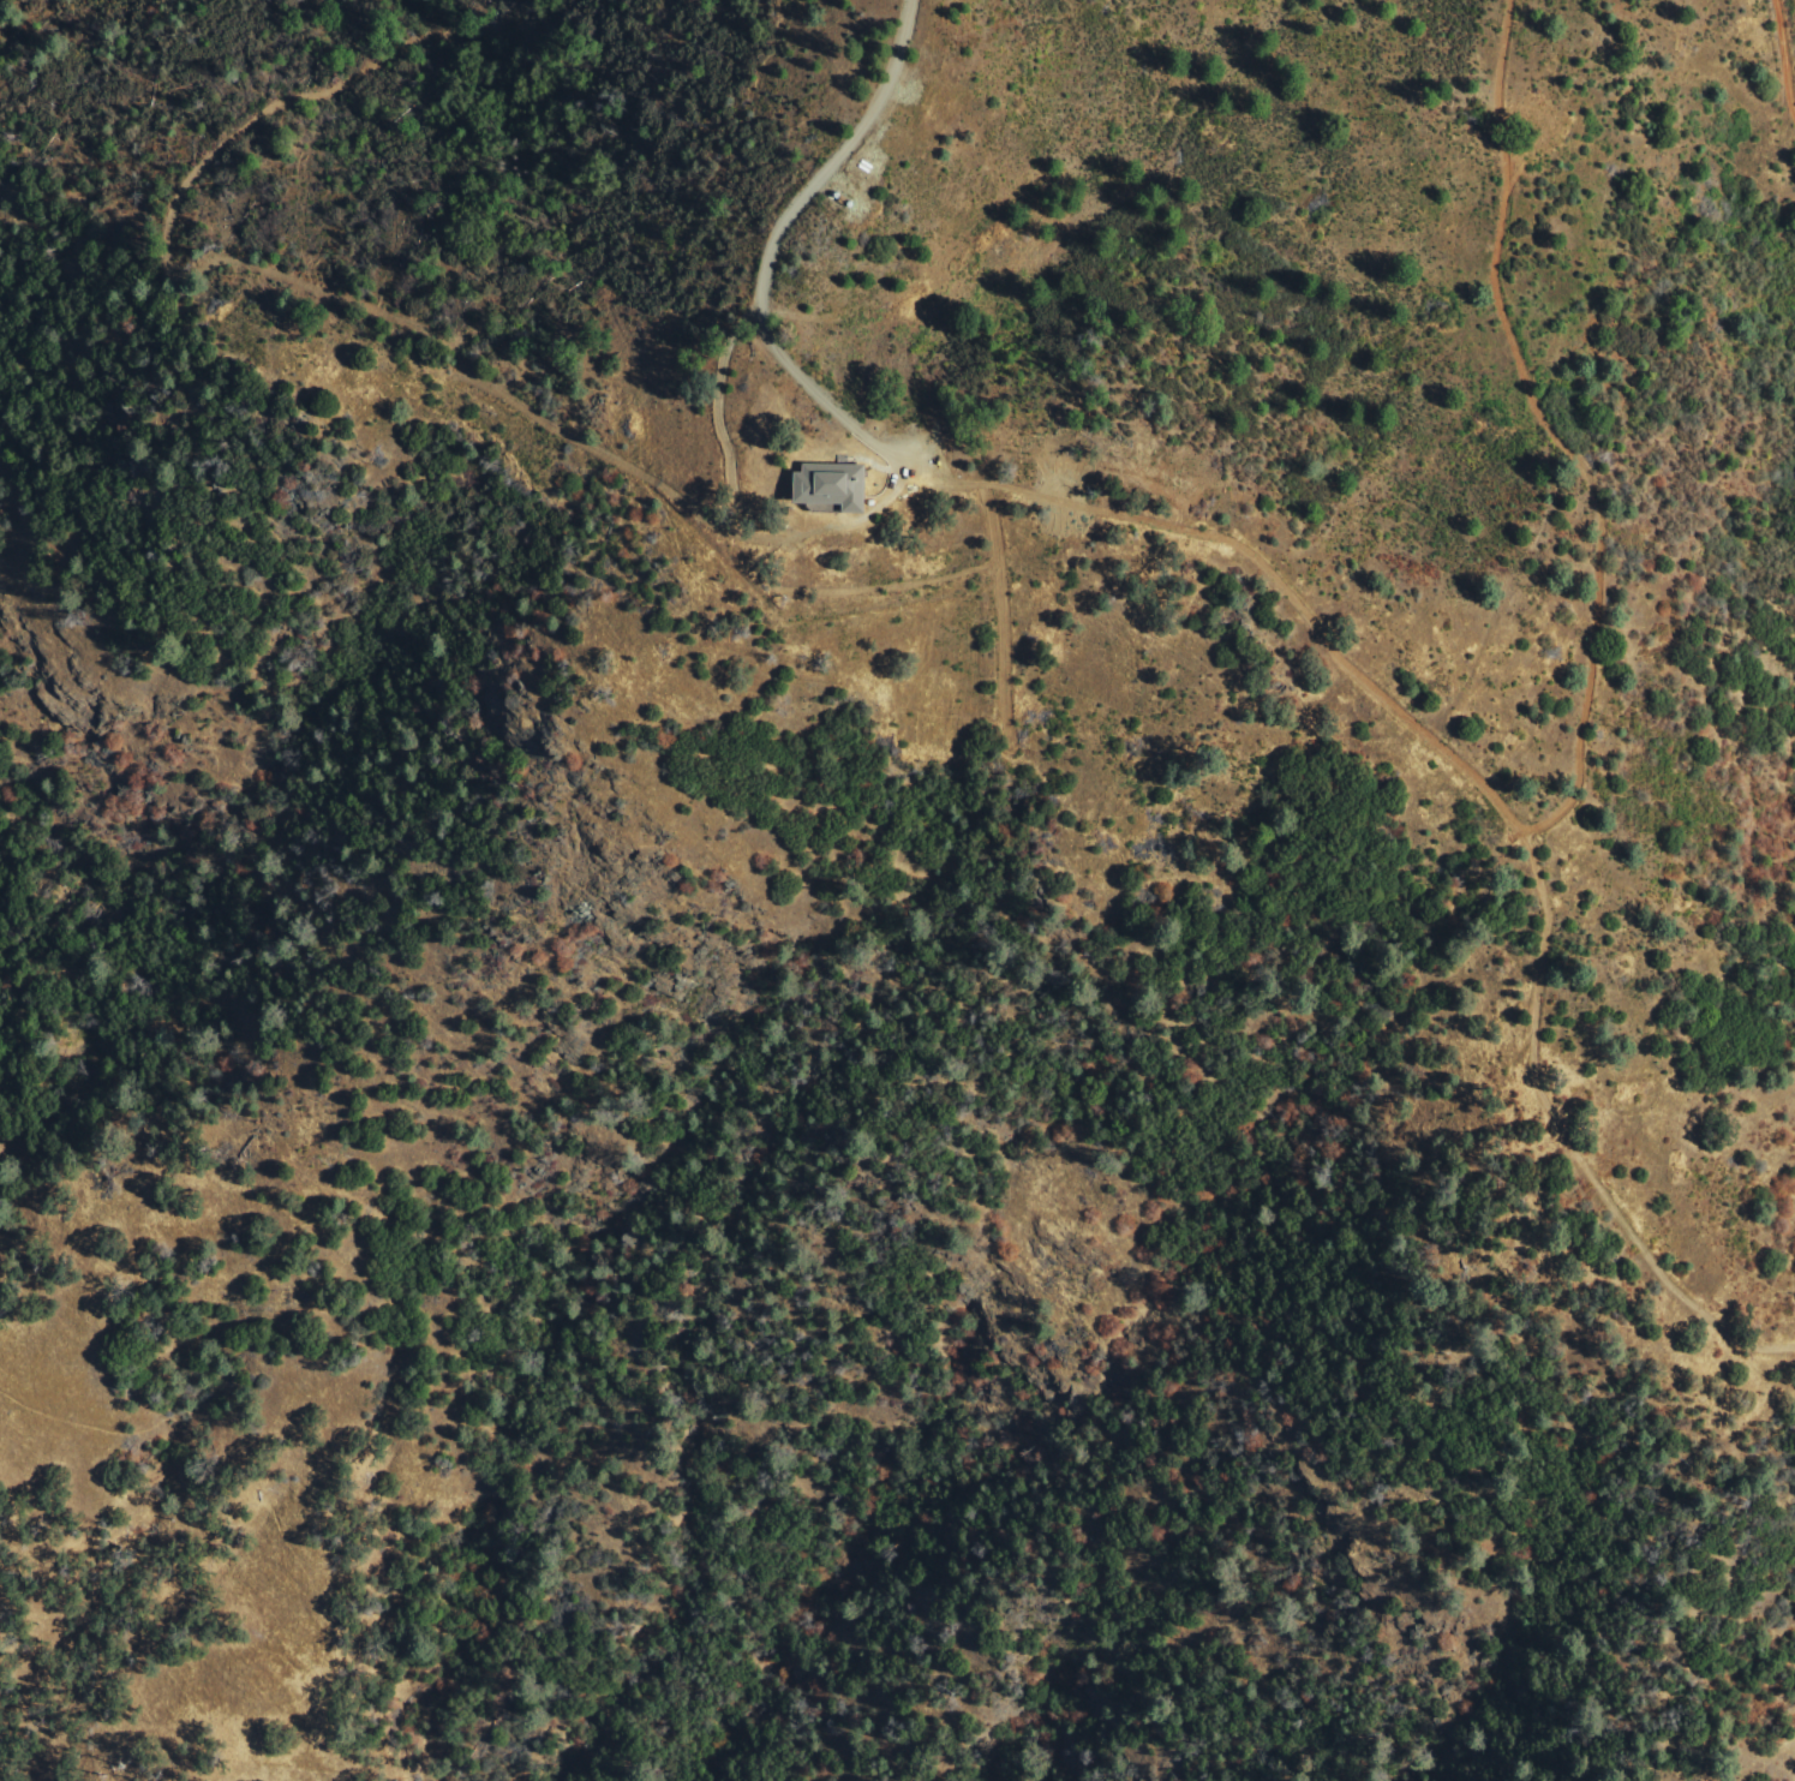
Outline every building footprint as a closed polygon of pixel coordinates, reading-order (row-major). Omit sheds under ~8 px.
[(873,516),(874,468),(811,466),(811,475),(802,475),(802,507),(817,507),(817,515),(873,516)]
